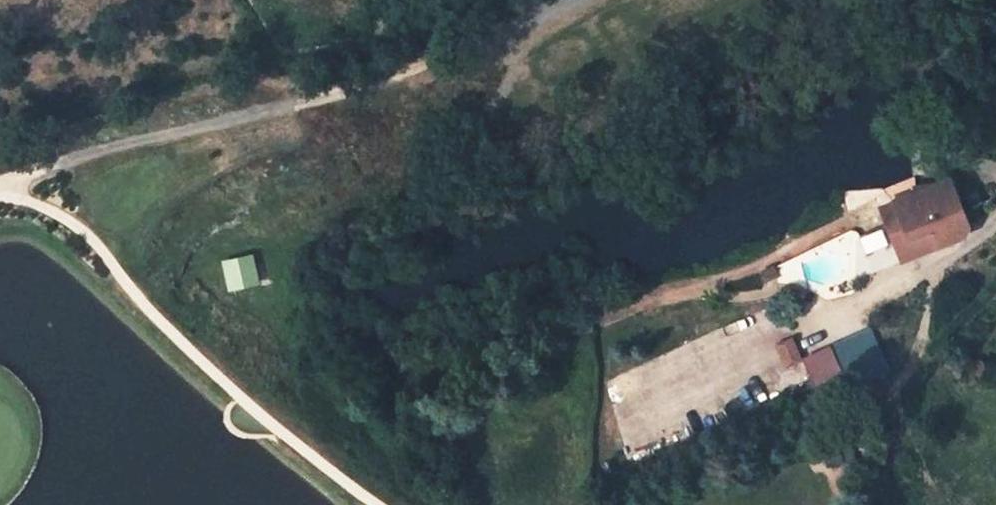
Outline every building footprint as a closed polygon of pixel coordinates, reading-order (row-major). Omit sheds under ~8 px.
[(952,178),(897,201),(910,232),(964,209),(952,178)] [(863,254),(890,248),(885,227),(858,233),(863,254)] [(253,257),(227,265),(233,290),(260,283),(253,257)] [(832,344),(833,346),(805,358),(816,385),(848,371),(852,380),(886,366),(871,328),(832,344)]
